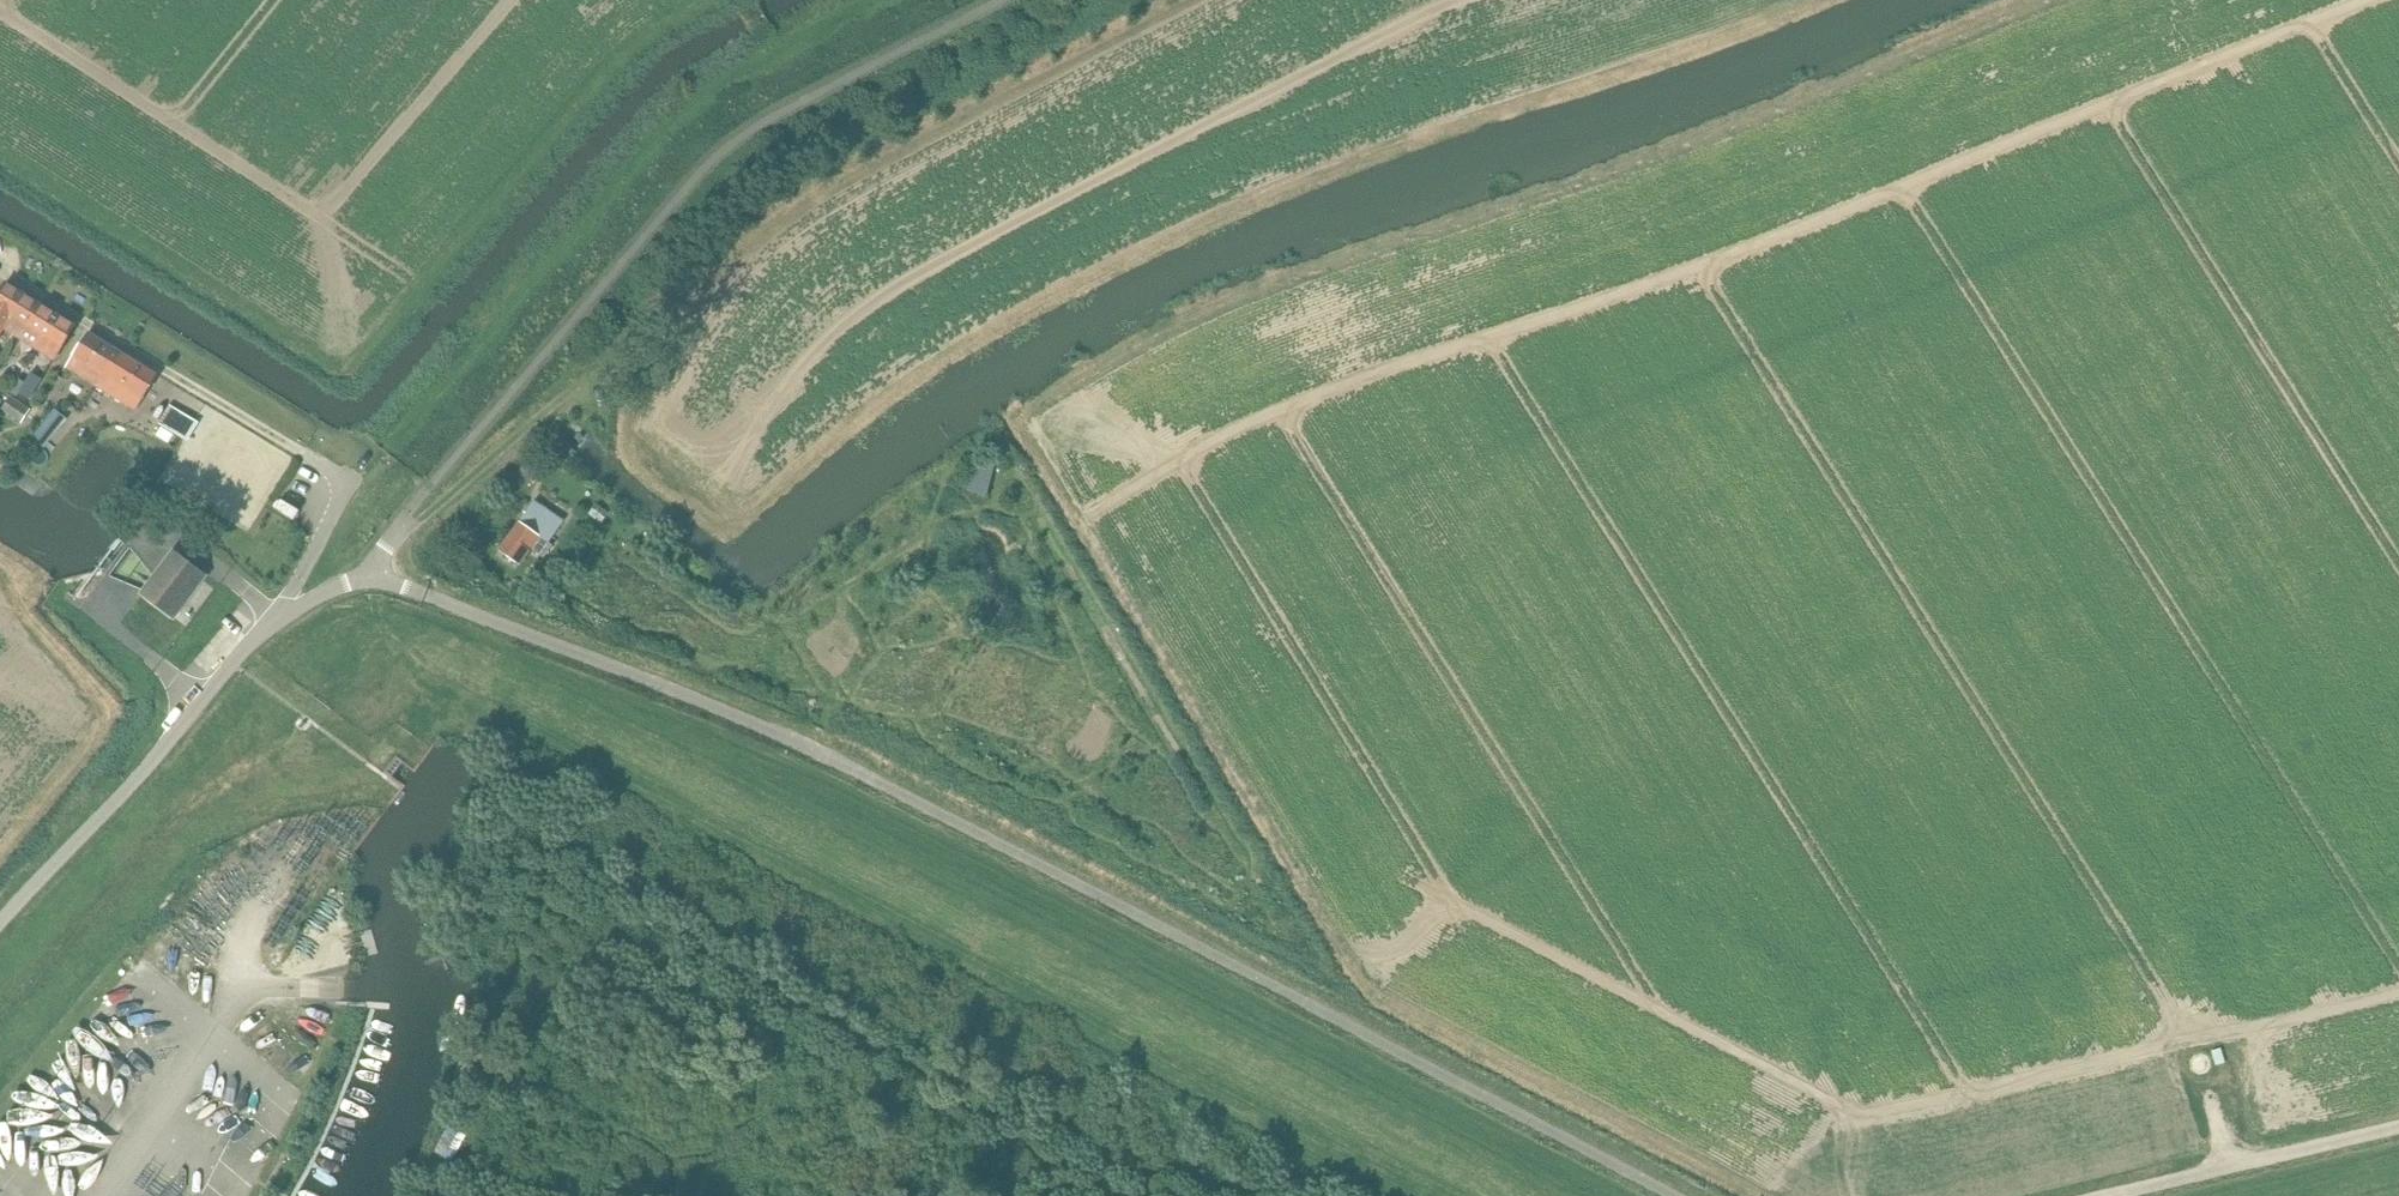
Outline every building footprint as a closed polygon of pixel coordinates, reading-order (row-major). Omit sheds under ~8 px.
[(0,294),(0,336),(4,329),(20,338),(42,302),(8,281),(0,294)] [(42,302),(20,338),(55,359),(77,323),(42,302)] [(67,368),(101,388),(123,352),(89,332),(67,368)] [(123,352),(101,388),(135,409),(157,373),(123,352)] [(42,379),(31,372),(19,392),(30,399),(42,379)] [(30,409),(11,396),(1,410),(22,423),(30,409)] [(170,405),(158,423),(170,431),(179,435),(188,441),(198,423),(189,417),(181,412),(170,405)] [(44,448),(68,418),(54,408),(31,437),(44,448)] [(555,419),(548,427),(556,433),(562,426),(555,419)] [(564,439),(572,447),(569,450),(574,455),(577,452),(574,449),(578,444),(573,439),(576,436),(571,432),(564,439)] [(510,481),(518,487),(528,475),(521,468),(510,481)] [(499,551),(519,566),(540,537),(549,544),(563,524),(535,503),(499,551)] [(596,504),(589,514),(601,523),(608,513),(596,504)] [(174,552),(146,589),(142,595),(175,619),(207,577),(174,552)]
